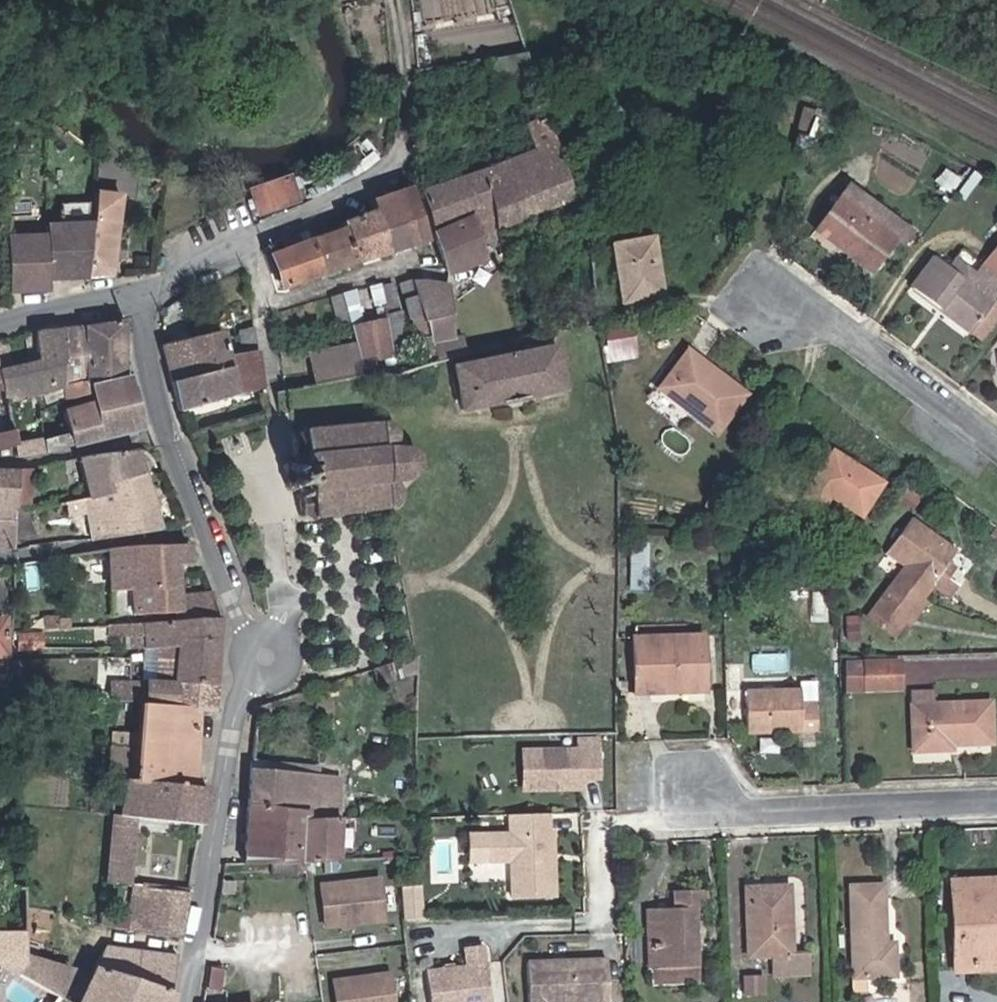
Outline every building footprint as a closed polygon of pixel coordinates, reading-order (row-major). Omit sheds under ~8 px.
[(537,97),(527,55),(487,59),(493,100),(537,97)] [(574,199),(548,115),(526,122),(535,148),(418,188),(431,229),(472,211),(488,205),(497,230),(574,199)] [(98,171),(95,186),(111,188),(113,173),(98,171)] [(295,174),(283,176),(287,201),(299,199),(295,174)] [(283,176),(253,181),(258,205),(287,201),(283,176)] [(369,189),(371,197),(386,244),(427,229),(406,176),(369,189)] [(845,181),(809,223),(862,268),(899,226),(845,181)] [(90,224),(83,272),(105,264),(119,190),(111,188),(95,186),(90,224)] [(337,209),(339,217),(352,257),(386,244),(371,197),(337,209)] [(482,236),(497,230),(488,205),(472,211),(482,236)] [(486,259),(482,236),(472,211),(431,229),(446,278),(486,259)] [(339,217),(306,230),(321,269),(352,257),(339,217)] [(283,239),(269,244),(283,282),(321,269),(306,230),(303,220),(280,231),(283,239)] [(42,232),(40,275),(83,272),(90,224),(43,221),(42,232)] [(0,278),(0,289),(39,286),(40,275),(42,232),(3,230),(0,278)] [(659,238),(614,244),(623,306),(669,301),(659,238)] [(900,284),(969,341),(993,312),(983,304),(996,287),(996,240),(967,275),(962,281),(941,264),(926,252),(900,284)] [(967,275),(946,258),(941,264),(962,281),(967,275)] [(379,359),(385,358),(399,355),(402,354),(400,342),(395,343),(390,315),(388,314),(380,278),(373,279),(377,306),(379,342),(379,359)] [(415,279),(403,282),(408,312),(420,309),(415,279)] [(450,284),(415,279),(420,309),(424,318),(453,313),(450,284)] [(345,354),(379,342),(377,306),(337,316),(345,354)] [(588,314),(587,308),(576,309),(576,319),(578,319),(588,317),(588,314)] [(84,386),(116,370),(118,370),(118,363),(117,318),(75,322),(77,376),(78,393),(84,392),(84,386)] [(213,322),(183,330),(191,370),(224,359),(233,386),(259,378),(243,318),(227,322),(235,348),(222,352),(213,322)] [(53,384),(77,376),(75,322),(50,324),(53,384)] [(53,384),(50,324),(33,326),(23,329),(29,358),(20,360),(0,364),(0,391),(30,391),(53,384)] [(410,327),(414,352),(416,352),(423,350),(419,326),(410,327)] [(14,331),(20,360),(29,358),(23,329),(14,331)] [(191,370),(183,330),(153,338),(153,343),(164,379),(191,370)] [(638,331),(606,334),(608,358),(640,355),(638,331)] [(442,361),(449,403),(450,409),(481,404),(522,398),(553,393),(544,337),(441,353),(442,361)] [(342,353),(334,355),(336,368),(344,366),(342,353)] [(301,376),(336,368),(334,355),(298,363),(301,376)] [(399,355),(385,358),(389,372),(401,370),(399,355)] [(665,395),(709,429),(740,391),(696,356),(665,395)] [(385,358),(379,359),(367,361),(370,375),(389,372),(385,358)] [(164,379),(170,404),(233,386),(224,359),(191,370),(164,379)] [(359,378),(370,375),(367,361),(357,363),(359,378)] [(290,379),(301,376),(298,363),(288,365),(290,379)] [(66,440),(133,421),(116,370),(84,386),(84,392),(84,402),(56,408),(59,429),(33,433),(35,445),(66,440)] [(53,384),(54,399),(78,393),(77,376),(53,384)] [(363,515),(397,509),(402,504),(404,497),(403,491),(400,485),(394,481),(403,481),(407,480),(409,479),(411,477),(415,472),(416,466),(416,458),(413,453),(411,450),(409,448),(404,446),(393,445),(397,440),(397,437),(398,435),(397,429),(394,425),(388,422),(385,422),(379,422),(376,422),(303,430),(303,436),(298,437),(291,438),(293,461),(293,463),(283,464),(284,481),(285,489),(295,488),(296,499),(297,515),(310,514),(311,514),(312,520),(334,518),(363,515)] [(35,445),(33,433),(32,427),(6,431),(7,435),(10,448),(35,445)] [(65,458),(71,495),(95,490),(91,475),(130,468),(126,445),(121,444),(101,447),(85,451),(65,458)] [(821,445),(791,487),(810,500),(819,488),(851,511),(873,483),(821,445)] [(76,528),(77,537),(142,525),(130,468),(91,475),(95,490),(71,495),(73,505),(79,505),(83,527),(76,528)] [(397,509),(407,524),(431,520),(421,469),(411,477),(409,479),(407,480),(403,481),(394,481),(400,485),(403,491),(404,497),(402,504),(397,509)] [(73,505),(71,495),(55,496),(57,505),(73,505)] [(73,505),(76,528),(83,527),(79,505),(73,505)] [(928,580),(935,572),(946,558),(903,523),(875,556),(895,573),(856,621),(879,641),(891,627),(908,605),(919,591),(939,605),(948,593),(937,585),(928,580)] [(188,606),(188,622),(199,622),(209,623),(221,624),(225,624),(219,597),(187,596),(186,565),(203,563),(203,545),(119,551),(128,607),(188,606)] [(943,578),(935,572),(928,580),(937,585),(943,578)] [(914,610),(908,605),(891,627),(898,631),(914,610)] [(36,612),(36,622),(47,621),(46,612),(36,612)] [(176,621),(109,625),(109,636),(155,634),(155,647),(168,647),(166,684),(204,685),(221,687),(222,676),(226,639),(227,625),(225,624),(221,624),(209,623),(199,622),(188,622),(176,621)] [(8,666),(9,657),(10,653),(11,636),(11,634),(12,624),(0,623),(0,665),(8,666)] [(678,685),(678,626),(619,625),(617,684),(678,685)] [(353,690),(386,679),(385,663),(349,675),(353,690)] [(831,665),(830,678),(845,680),(846,666),(831,665)] [(845,680),(830,678),(829,693),(876,695),(877,666),(846,666),(845,680)] [(145,703),(203,712),(218,714),(221,687),(204,685),(166,684),(138,683),(112,681),(110,697),(145,703)] [(783,704),(784,691),(727,688),(726,732),(796,734),(796,705),(783,704)] [(203,712),(145,703),(145,715),(141,743),(125,741),(121,776),(197,787),(203,712)] [(972,705),(894,707),(894,754),(933,754),(933,746),(971,745),(972,705)] [(236,712),(235,721),(245,720),(246,709),(236,712)] [(602,781),(601,736),(576,737),(575,749),(522,748),(521,792),(586,792),(585,781),(602,781)] [(258,756),(257,765),(337,777),(337,768),(258,756)] [(257,766),(253,804),(340,818),(337,777),(257,765),(257,766)] [(136,814),(205,826),(209,789),(197,787),(121,776),(109,878),(128,881),(129,871),(136,814)] [(341,856),(340,818),(253,804),(249,859),(286,858),(308,858),(315,857),(341,856)] [(552,827),(552,814),(507,814),(507,830),(487,830),(488,863),(511,863),(510,899),(558,898),(556,830),(552,827)] [(315,857),(308,858),(318,866),(325,866),(315,857)] [(32,926),(33,926),(23,881),(23,868),(6,867),(5,879),(3,879),(2,899),(2,906),(2,914),(1,930),(30,926),(32,926)] [(129,871),(128,881),(137,882),(178,889),(180,880),(129,871)] [(327,878),(328,918),(385,916),(383,875),(327,878)] [(107,890),(135,894),(137,882),(128,881),(109,878),(107,890)] [(193,892),(195,883),(180,880),(178,889),(193,892)] [(963,913),(972,913),(972,881),(934,880),(934,906),(921,905),(921,960),(964,961),(963,913)] [(135,894),(131,929),(141,931),(185,939),(193,892),(178,889),(137,882),(135,894)] [(644,909),(625,909),(625,949),(613,949),(613,977),(659,977),(658,910),(677,910),(677,891),(644,892),(644,909)] [(771,893),(726,892),(726,957),(752,957),(752,980),(788,981),(788,957),(771,957),(771,893)] [(862,892),(816,892),(817,982),(886,983),(885,957),(863,957),(862,892)] [(973,970),(972,913),(963,913),(964,961),(921,960),(921,970),(973,970)] [(49,996),(46,996),(38,949),(33,926),(32,926),(30,926),(1,930),(0,932),(0,1001),(56,1001),(49,996)] [(486,943),(463,946),(465,967),(426,971),(429,1001),(492,1001),(486,943)] [(184,960),(112,946),(71,1001),(177,1001),(184,960)] [(46,996),(49,996),(69,968),(38,949),(46,996)] [(610,958),(526,959),(526,1001),(611,1001),(610,958)] [(213,971),(210,988),(227,986),(228,986),(228,969),(213,971)] [(375,992),(400,989),(400,975),(344,979),(345,996),(347,996),(360,994),(373,992),(375,992)] [(400,989),(375,992),(373,992),(360,994),(347,996),(345,996),(346,1001),(401,1001),(400,989)]
